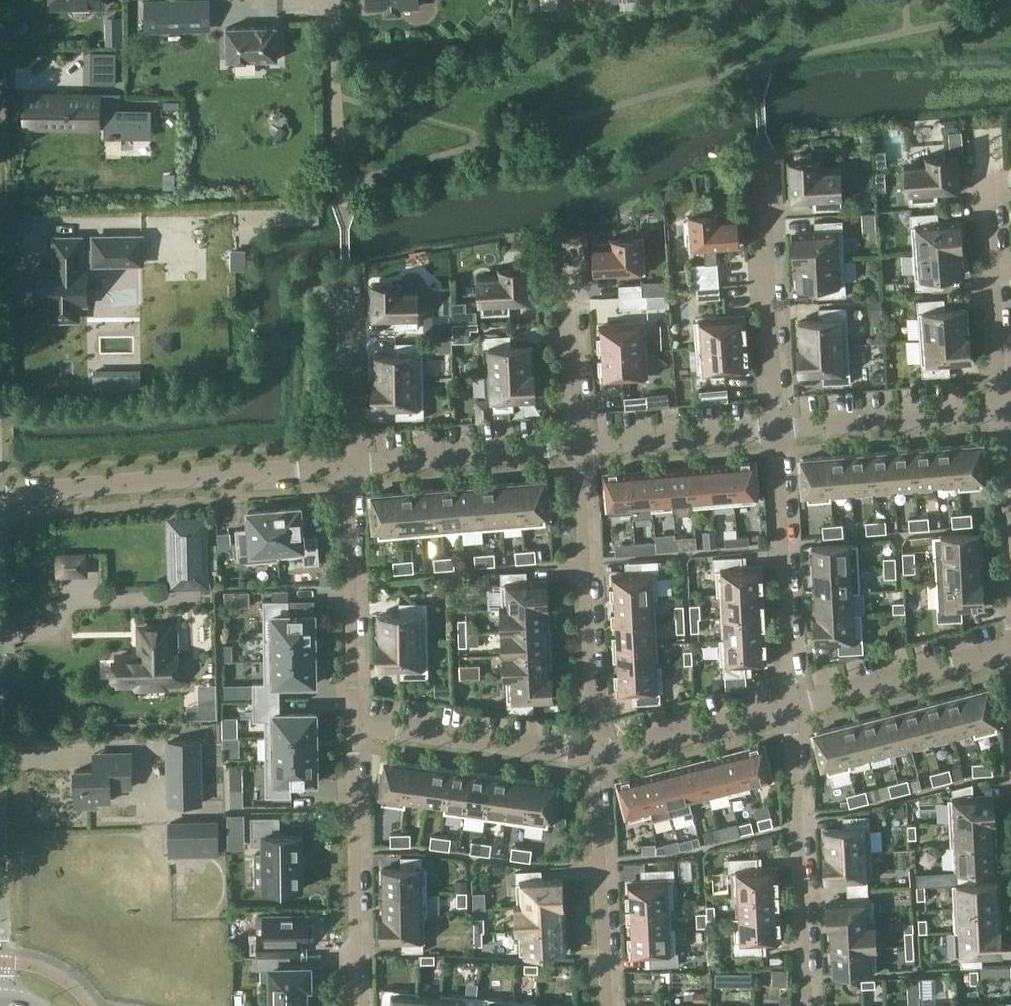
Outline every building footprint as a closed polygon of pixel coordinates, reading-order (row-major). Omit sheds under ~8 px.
[(170,0),(146,1),(146,29),(171,28),(170,0)] [(419,6),(418,0),(368,0),(369,8),(385,7),(385,11),(389,14),(397,14),(400,11),(400,7),(419,6)] [(268,26),(258,26),(258,27),(229,27),(227,27),(227,29),(228,58),(228,60),(230,60),(237,59),(237,60),(247,60),(247,59),(276,58),(276,59),(279,59),(278,57),(277,28),(278,28),(278,26),(275,26),(268,26)] [(100,38),(92,38),(92,46),(100,46),(100,39),(100,38)] [(117,51),(91,51),(91,83),(116,83),(116,82),(112,82),(113,52),(117,52),(117,51)] [(28,94),(28,120),(29,120),(105,121),(105,135),(110,135),(110,136),(116,136),(141,136),(141,119),(151,119),(151,122),(152,122),(152,108),(106,108),(107,96),(107,94),(28,94)] [(947,132),(954,131),(953,119),(946,120),(947,132)] [(280,126),(275,135),(283,139),(288,130),(280,126)] [(962,131),(949,132),(951,151),(963,150),(962,131)] [(793,199),(813,198),(814,210),(842,208),(840,169),(819,170),(818,160),(813,161),(813,152),(795,153),(796,162),(791,162),(792,180),(789,180),(789,189),(792,189),(793,199)] [(907,165),(910,204),(938,202),(938,190),(958,188),(957,179),(960,178),(959,169),(956,170),(955,156),(946,157),(946,155),(937,156),(937,158),(928,158),(928,163),(907,165)] [(884,173),(875,173),(876,190),(885,189),(884,173)] [(871,194),(859,195),(860,208),(872,208),(871,194)] [(691,220),(684,221),(686,244),(693,243),(693,248),(704,247),(706,263),(718,262),(717,246),(738,244),(738,238),(740,238),(739,223),(737,223),(736,217),(718,219),(718,214),(712,214),(711,212),(697,213),(697,215),(691,216),(691,220)] [(911,214),(913,252),(962,248),(962,243),(963,243),(963,234),(961,234),(960,222),(939,224),(938,212),(911,214)] [(796,260),(845,258),(843,219),(815,221),(816,233),(795,234),(795,246),(794,246),(794,255),(796,255),(796,260)] [(94,236),(94,249),(82,249),(82,237),(54,237),(55,269),(43,269),(44,280),(40,280),(40,303),(52,303),(52,313),(57,319),(73,318),(78,313),(78,302),(87,302),(87,269),(83,269),(83,259),(95,259),(95,263),(143,263),(142,236),(94,236)] [(597,272),(642,270),(640,238),(634,239),(634,236),(620,237),(620,239),(613,240),(614,244),(595,245),(596,252),(594,252),(594,266),(596,266),(597,272)] [(963,253),(962,248),(913,252),(916,290),(944,288),(943,276),(964,274),(963,262),(965,262),(964,253),(963,253)] [(819,297),(847,296),(845,258),(796,260),(796,265),(794,265),(795,274),(797,274),(797,286),(818,285),(819,297)] [(706,263),(690,264),(692,288),(697,287),(720,285),(718,262),(706,263)] [(529,281),(528,268),(519,268),(519,267),(510,267),(510,269),(501,269),(501,274),(480,275),(482,315),(511,313),(510,301),(530,300),(530,290),(533,290),(532,281),(529,281)] [(642,283),(619,284),(620,296),(650,295),(650,281),(642,282),(642,283)] [(371,298),(371,307),(374,307),(374,317),(394,316),(394,328),(418,328),(418,289),(401,289),(401,284),(392,284),(392,283),(383,283),(383,284),(374,285),(374,298),(371,298)] [(720,285),(697,287),(698,299),(721,297),(720,285)] [(650,295),(620,296),(620,308),(643,307),(670,306),(669,294),(650,295)] [(917,300),(920,338),(969,334),(968,329),(970,329),(969,320),(968,320),(967,308),(946,310),(945,298),(917,300)] [(869,301),(870,316),(882,315),(881,300),(869,301)] [(800,347),(849,344),(847,306),(819,307),(820,319),(799,320),(800,333),(798,333),(798,342),(800,342),(800,347)] [(477,311),(467,312),(453,312),(453,323),(463,322),(477,322),(477,311)] [(425,315),(425,334),(452,334),(452,315),(425,315)] [(744,317),(717,319),(716,315),(699,316),(699,320),(694,320),(696,346),(746,343),(746,339),(748,338),(747,324),(744,324),(744,317)] [(601,352),(646,350),(645,324),(644,324),(644,320),(627,321),(627,324),(600,326),(600,334),(598,334),(598,348),(601,348),(601,352)] [(485,374),(534,371),(533,366),(535,366),(535,357),(533,357),(532,345),(511,346),(511,334),(483,336),(485,374)] [(969,339),(969,334),(920,338),(923,376),(951,374),(950,362),(971,360),(970,348),(971,348),(971,339),(969,339)] [(375,375),(375,380),(424,380),(423,341),(395,342),(396,354),(374,354),(375,366),(373,366),(373,375),(375,375)] [(746,347),(746,343),(696,346),(698,372),(748,369),(747,361),(749,361),(748,346),(746,347)] [(849,344),(800,347),(800,351),(799,352),(799,360),(801,360),(801,373),(823,372),(823,383),(851,382),(849,344)] [(602,378),(647,376),(646,350),(601,352),(601,356),(599,356),(600,370),(602,370),(602,378)] [(534,371),(485,374),(486,400),(491,400),(492,419),(511,418),(511,411),(515,410),(514,398),(535,397),(534,385),(536,385),(536,376),(534,376),(534,371)] [(425,418),(424,380),(375,380),(375,385),(373,385),(374,394),(375,394),(375,407),(396,406),(397,418),(425,418)] [(700,390),(701,403),(729,400),(728,388),(700,390)] [(625,409),(648,407),(647,395),(624,397),(625,409)] [(956,445),(960,489),(983,488),(982,475),(988,475),(987,461),(981,461),(979,443),(956,445)] [(938,483),(958,482),(959,490),(960,489),(956,445),(935,446),(938,483)] [(938,483),(935,446),(913,448),(916,485),(938,483)] [(916,485),(913,448),(892,450),(895,487),(916,485)] [(895,487),(892,450),(870,452),(873,489),(895,487)] [(873,489),(870,452),(849,454),(852,490),(873,489)] [(849,454),(827,455),(830,492),(831,492),(852,490),(849,454)] [(831,500),(827,455),(804,457),(806,476),(800,476),(801,490),(807,490),(808,502),(831,500)] [(757,502),(754,462),(731,463),(734,504),(757,502)] [(734,504),(731,463),(711,465),(714,505),(734,504)] [(711,465),(690,467),(694,507),(714,505),(711,465)] [(694,507),(690,467),(670,469),(673,509),(675,509),(680,513),(688,513),(693,507),(694,507)] [(670,469),(650,470),(653,511),(671,509),(673,509),(670,469)] [(653,511),(650,470),(629,472),(633,512),(633,518),(654,516),(653,511)] [(633,512),(629,472),(607,474),(610,514),(633,512)] [(520,481),(523,526),(546,524),(545,512),(551,511),(550,497),(544,498),(542,479),(520,481)] [(520,481),(500,483),(503,528),(523,526),(520,481)] [(479,485),(483,529),(503,528),(500,483),(479,485)] [(479,485),(459,486),(463,531),(483,529),(479,485)] [(439,488),(442,533),(463,531),(459,486),(439,488)] [(439,488),(418,490),(422,534),(442,533),(439,488)] [(398,491),(402,536),(422,534),(418,490),(398,491)] [(379,538),(402,536),(398,491),(375,493),(377,512),(370,512),(371,526),(378,526),(379,538)] [(277,550),(279,550),(303,548),(304,564),(320,563),(318,535),(303,536),(303,532),(302,517),(301,517),(301,506),(275,508),(273,508),(277,550)] [(250,528),(236,529),(238,563),(280,560),(279,550),(277,550),(273,508),(269,509),(249,511),(250,528)] [(962,513),(963,525),(973,524),(972,512),(962,513)] [(963,525),(962,513),(952,514),(953,526),(963,525)] [(929,516),(919,517),(920,529),(930,528),(929,516)] [(920,529),(919,517),(909,518),(910,530),(920,529)] [(171,586),(207,585),(206,519),(170,520),(171,586)] [(876,520),(877,532),(887,531),(886,519),(876,520)] [(877,532),(876,520),(866,521),(867,533),(877,532)] [(843,523),(833,524),(834,536),(844,535),(843,523)] [(834,536),(833,524),(823,524),(824,536),(834,536)] [(218,533),(219,545),(226,544),(231,539),(231,532),(218,533)] [(716,532),(704,533),(705,547),(717,546),(716,532)] [(934,536),(935,560),(981,558),(981,547),(982,546),(982,538),(980,538),(980,533),(934,536)] [(676,535),(661,536),(662,550),(677,549),(676,539),(676,535)] [(738,545),(737,536),(725,537),(726,545),(738,545)] [(737,536),(738,545),(750,544),(749,536),(737,536)] [(688,538),(676,539),(677,549),(689,548),(688,538)] [(636,543),(637,553),(651,551),(650,542),(636,543)] [(637,553),(636,543),(621,544),(621,554),(637,553)] [(813,559),(814,571),(860,568),(859,544),(812,546),(813,551),(811,551),(812,559),(813,559)] [(526,550),(527,562),(537,561),(536,549),(526,550)] [(527,562),(526,550),(516,551),(517,563),(527,562)] [(903,562),(916,561),(915,551),(903,552),(903,562)] [(485,553),(486,565),(496,564),(495,552),(485,553)] [(485,553),(475,554),(476,566),(486,565),(485,553)] [(716,570),(717,594),(762,592),(762,589),(764,589),(764,576),(761,576),(761,567),(743,568),(742,555),(713,557),(714,570),(716,570)] [(444,557),(445,569),(455,568),(454,556),(444,557)] [(884,567),(896,566),(896,556),(884,557),(884,567)] [(445,569),(444,557),(434,557),(435,569),(445,569)] [(935,560),(936,583),(982,581),(982,569),(983,569),(983,561),(981,561),(981,558),(935,560)] [(404,560),(405,572),(415,571),(414,559),(404,560)] [(404,560),(394,561),(395,573),(405,572),(404,560)] [(613,584),(610,584),(611,597),(613,596),(614,599),(659,597),(657,573),(659,573),(659,560),(630,561),(630,574),(612,575),(613,584)] [(904,572),(916,572),(916,561),(903,562),(904,572)] [(884,577),(897,577),(896,566),(884,567),(884,577)] [(815,593),(861,591),(860,568),(814,571),(814,582),(813,582),(813,591),(815,591),(815,593)] [(503,608),(548,606),(548,604),(549,603),(549,595),(547,595),(547,582),(528,583),(527,571),(501,572),(503,608)] [(983,584),(982,581),(936,583),(938,620),(963,619),(962,607),(984,606),(983,592),(985,592),(984,584),(983,584)] [(815,596),(813,596),(814,605),(816,605),(816,616),(854,614),(854,613),(853,592),(853,591),(815,593),(815,596)] [(762,592),(717,594),(717,595),(722,595),(723,617),(766,614),(765,602),(763,602),(762,592)] [(659,598),(659,597),(614,599),(614,610),(612,610),(612,622),(655,620),(654,598),(659,598)] [(264,639),(315,638),(315,614),(304,614),(289,614),(289,600),(263,600),(264,639)] [(893,602),(894,612),(906,612),(905,601),(893,602)] [(379,640),(428,640),(428,602),(400,602),(400,614),(379,614),(379,626),(378,626),(378,635),(379,635),(379,640)] [(691,618),(699,618),(698,604),(690,605),(691,618)] [(685,618),(684,605),(676,605),(677,619),(685,618)] [(503,608),(504,631),(549,628),(549,626),(551,626),(550,617),(549,617),(548,606),(503,608)] [(864,651),(862,613),(854,613),(854,614),(816,616),(816,620),(815,620),(815,628),(817,628),(817,641),(839,640),(839,653),(864,651)] [(719,638),(719,640),(765,637),(764,627),(766,627),(766,614),(723,617),(724,638),(719,638)] [(685,618),(677,619),(677,633),(685,632),(685,618)] [(699,618),(691,618),(691,632),(700,631),(699,618)] [(458,619),(459,633),(467,633),(467,619),(458,619)] [(656,643),(655,620),(612,622),(612,623),(615,623),(615,632),(613,633),(614,645),(656,643)] [(170,627),(169,627),(163,627),(141,628),(141,649),(145,648),(145,659),(139,660),(139,655),(118,656),(118,660),(114,660),(115,679),(118,679),(119,684),(138,683),(138,685),(138,687),(141,687),(145,686),(165,686),(164,682),(178,682),(177,658),(177,656),(177,654),(176,654),(171,654),(170,633),(170,629),(170,627)] [(549,628),(504,631),(505,654),(550,651),(550,649),(552,649),(551,640),(550,640),(549,628)] [(467,646),(467,633),(459,633),(459,646),(467,646)] [(765,637),(719,640),(720,664),(723,664),(724,676),(746,675),(746,663),(766,662),(765,653),(768,652),(767,640),(765,640),(765,637)] [(315,638),(264,639),(264,661),(316,660),(316,653),(315,653),(315,638)] [(429,677),(428,640),(379,640),(380,645),(378,645),(378,654),(380,654),(380,666),(400,666),(401,678),(429,677)] [(657,664),(656,643),(614,645),(614,658),(616,657),(617,668),(662,665),(662,664),(657,664)] [(232,645),(221,645),(222,660),(233,660),(232,645)] [(693,650),(684,650),(685,664),(693,664),(693,650)] [(505,654),(506,676),(551,674),(551,663),(552,662),(552,654),(550,654),(550,651),(505,654)] [(864,651),(839,653),(840,661),(864,654),(864,651)] [(316,665),(316,660),(264,661),(265,682),(253,682),(253,699),(280,699),(280,683),(316,683),(316,665)] [(468,665),(460,665),(460,678),(468,678),(468,665)] [(663,690),(662,665),(617,668),(617,671),(615,671),(615,683),(618,683),(618,692),(636,691),(637,704),(661,702),(661,690),(663,690)] [(551,674),(506,676),(508,712),(534,711),(534,699),(553,698),(552,685),(554,685),(553,676),(552,676),(551,674)] [(965,693),(976,736),(998,731),(995,719),(1001,717),(998,704),(991,705),(987,687),(965,693)] [(973,729),(975,737),(976,736),(965,693),(944,698),(953,734),(973,729)] [(467,694),(466,701),(476,702),(477,695),(467,694)] [(712,699),(716,714),(734,708),(730,694),(712,699)] [(923,704),(932,739),(953,734),(944,698),(923,704)] [(280,713),(280,699),(253,699),(254,721),(265,720),(265,737),(317,736),(317,730),(316,712),(280,713)] [(683,704),(677,706),(680,719),(687,718),(683,704)] [(911,745),(932,739),(923,704),(902,709),(911,745)] [(881,714),(891,750),(911,745),(902,709),(881,714)] [(870,756),(891,750),(881,714),(860,720),(870,756)] [(860,720),(839,725),(851,769),(851,768),(852,771),(871,766),(869,756),(870,756),(860,720)] [(851,769),(839,725),(817,731),(822,749),(816,750),(819,764),(825,762),(829,774),(851,769)] [(317,736),(265,737),(266,759),(317,758),(317,742),(317,741),(317,736)] [(201,804),(200,768),(200,762),(200,741),(168,742),(168,763),(169,768),(169,804),(201,804)] [(749,785),(750,785),(771,780),(762,745),(740,751),(749,785)] [(729,791),(728,791),(729,796),(751,790),(750,785),(749,785),(740,751),(720,756),(729,791)] [(132,787),(132,769),(131,753),(100,754),(101,769),(75,770),(76,806),(97,806),(96,801),(111,800),(111,787),(132,787)] [(728,791),(729,791),(720,756),(701,761),(710,796),(728,791)] [(317,758),(266,759),(266,796),(292,796),(292,782),(307,782),(307,781),(317,781),(317,758)] [(384,792),(382,804),(405,807),(407,799),(406,799),(411,762),(388,759),(386,777),(379,776),(377,791),(384,792)] [(710,796),(701,761),(681,766),(690,801),(710,796)] [(426,802),(431,765),(411,762),(406,799),(407,799),(426,802)] [(983,762),(973,763),(973,775),(983,774),(983,762)] [(983,774),(993,774),(993,762),(983,762),(983,774)] [(446,805),(451,768),(431,765),(426,802),(445,805),(446,805)] [(690,801),(681,766),(661,771),(673,815),(685,812),(687,817),(694,815),(690,801)] [(465,815),(471,771),(451,768),(446,805),(445,805),(444,813),(465,815)] [(943,782),(953,780),(950,768),(940,771),(943,782)] [(465,815),(464,827),(484,830),(485,818),(492,773),(471,771),(465,815)] [(651,816),(652,821),(673,815),(661,771),(641,776),(651,816)] [(940,771),(931,773),(934,785),(943,782),(940,771)] [(485,818),(506,821),(512,776),(492,773),(485,818)] [(506,821),(526,824),(532,779),(512,776),(506,821)] [(651,816),(641,776),(619,782),(629,821),(651,816)] [(555,782),(532,779),(526,824),(548,827),(550,815),(557,815),(558,801),(552,800),(555,782)] [(901,793),(911,790),(908,779),(898,781),(901,793)] [(898,781),(889,784),(892,795),(901,793),(898,781)] [(948,799),(949,823),(995,820),(995,818),(996,818),(996,809),(994,809),(993,796),(974,797),(973,782),(952,788),(953,798),(948,799)] [(230,791),(231,806),(242,806),(241,790),(230,791)] [(860,804),(869,801),(866,790),(857,792),(860,804)] [(857,792),(847,794),(850,806),(860,804),(857,792)] [(892,804),(895,816),(906,813),(903,801),(892,804)] [(940,803),(909,802),(909,813),(939,814),(940,803)] [(871,852),(869,815),(843,816),(844,828),(825,829),(826,854),(871,852)] [(771,816),(758,819),(760,829),(774,825),(771,816)] [(279,817),(252,818),(252,845),(264,845),(264,854),(255,854),(256,887),(265,886),(265,889),(302,888),(302,834),(280,834),(279,817)] [(995,832),(995,820),(949,823),(950,846),(996,843),(996,841),(997,841),(997,832),(995,832)] [(219,853),(219,821),(170,822),(170,854),(219,853)] [(738,824),(740,834),(754,831),(751,821),(738,824)] [(908,838),(916,838),(916,824),(908,825),(908,838)] [(718,828),(721,839),(732,836),(729,825),(718,828)] [(717,828),(704,831),(706,843),(720,839),(717,828)] [(391,833),(391,845),(401,845),(401,833),(391,833)] [(401,845),(411,845),(411,833),(401,833),(401,845)] [(432,835),(430,847),(440,848),(442,836),(432,835)] [(442,836),(440,848),(450,850),(452,838),(442,836)] [(695,846),(692,837),(679,841),(681,849),(695,846)] [(766,837),(754,840),(756,847),(756,848),(768,845),(766,837)] [(472,840),(471,852),(480,854),(482,842),(472,840)] [(480,854),(490,855),(492,843),(482,842),(480,854)] [(680,850),(679,842),(667,845),(669,852),(680,850)] [(656,843),(642,844),(643,854),(657,853),(656,843)] [(956,871),(946,871),(946,884),(952,884),(978,883),(978,868),(997,867),(996,855),(998,855),(998,846),(996,846),(996,843),(950,846),(955,846),(956,871)] [(512,846),(511,858),(521,860),(522,848),(512,846)] [(521,860),(531,861),(532,849),(522,848),(521,860)] [(868,888),(868,877),(872,876),(871,852),(826,854),(827,879),(847,878),(847,889),(868,888)] [(428,892),(427,867),(422,868),(422,856),(401,856),(401,868),(382,868),(382,882),(380,882),(381,891),(382,890),(382,893),(428,892)] [(780,893),(780,892),(778,892),(777,890),(780,890),(779,878),(777,878),(776,869),(758,870),(758,857),(729,858),(729,872),(731,872),(732,895),(780,893)] [(627,908),(674,905),(673,881),(675,881),(675,868),(646,870),(646,882),(628,883),(628,892),(626,892),(627,905),(629,905),(629,907),(627,907),(627,908)] [(563,904),(563,902),(564,902),(564,893),(562,893),(562,880),(543,881),(542,869),(516,870),(518,907),(563,904)] [(468,882),(455,882),(455,892),(459,892),(468,892),(468,882)] [(952,884),(953,908),(999,905),(999,903),(1000,903),(1000,894),(998,894),(998,882),(978,883),(952,884)] [(926,899),(925,885),(917,886),(917,899),(926,899)] [(875,924),(874,899),(869,900),(868,888),(847,889),(848,901),(829,902),(829,915),(828,915),(828,924),(830,924),(830,926),(875,924)] [(428,892),(382,893),(383,904),(381,904),(381,913),(383,913),(383,915),(428,915),(428,892)] [(459,892),(459,906),(468,906),(468,892),(459,892)] [(779,916),(778,906),(780,906),(780,893),(732,895),(733,896),(737,896),(738,917),(734,917),(734,918),(779,916)] [(564,927),(564,925),(566,925),(565,916),(564,916),(563,904),(518,907),(519,929),(564,927)] [(674,905),(627,908),(628,920),(630,920),(630,930),(676,928),(676,927),(671,927),(670,907),(674,906),(674,905)] [(707,919),(716,919),(716,905),(707,906),(707,912),(707,919)] [(959,930),(1000,928),(1000,917),(1001,917),(1001,908),(999,908),(999,905),(953,908),(954,931),(959,931),(959,930)] [(707,912),(698,913),(699,926),(708,926),(707,919),(707,912)] [(309,915),(258,915),(259,956),(290,955),(294,955),(299,955),(299,943),(309,943),(309,934),(313,934),(313,923),(309,923),(309,915)] [(428,915),(383,915),(383,918),(381,918),(381,927),(383,927),(383,940),(402,940),(403,951),(424,951),(423,916),(428,916),(428,915)] [(782,931),(781,919),(779,919),(779,916),(734,918),(735,942),(733,942),(733,955),(762,954),(762,941),(780,940),(780,931),(782,931)] [(483,918),(474,918),(474,931),(483,931),(483,918)] [(928,932),(927,919),(919,919),(919,932),(928,932)] [(876,947),(875,924),(830,926),(830,938),(829,938),(829,947),(831,947),(831,949),(876,947)] [(519,929),(520,954),(565,951),(565,938),(566,938),(566,929),(564,929),(564,927),(519,929)] [(676,928),(630,930),(630,933),(628,934),(629,946),(631,946),(632,955),(650,954),(650,966),(680,965),(679,952),(677,952),(676,928)] [(959,931),(954,931),(950,931),(951,955),(960,954),(961,966),(983,965),(982,954),(1001,953),(1001,940),(1002,939),(1002,930),(1000,931),(1000,928),(959,930),(959,931)] [(474,931),(474,945),(483,945),(483,931),(474,931)] [(906,945),(914,945),(913,931),(905,932),(906,945)] [(914,945),(906,945),(907,959),(915,958),(914,945)] [(832,960),(830,960),(830,969),(832,969),(832,973),(877,970),(876,947),(831,949),(832,960)] [(784,962),(784,953),(767,954),(767,963),(784,962)] [(422,964),(435,963),(435,954),(421,955),(422,964)] [(256,956),(257,969),(272,969),(273,1005),(306,1005),(305,986),(310,986),(310,967),(290,967),(290,955),(259,956),(256,956)] [(525,972),(538,973),(538,964),(525,963),(525,972)] [(979,983),(978,970),(970,970),(971,983),(979,983)] [(716,972),(716,984),(740,985),(741,973),(716,972)] [(876,987),(875,979),(862,979),(862,987),(876,987)] [(383,988),(382,1005),(418,1005),(419,996),(420,996),(420,991),(383,988)] [(708,1001),(708,992),(693,991),(693,1001),(708,1001)] [(441,993),(440,998),(441,998),(441,1005),(477,1005),(477,996),(441,993)] [(418,1005),(441,1005),(441,998),(440,998),(420,996),(419,996),(418,1005)] [(477,1005),(513,1005),(513,999),(477,996),(477,1005)]
